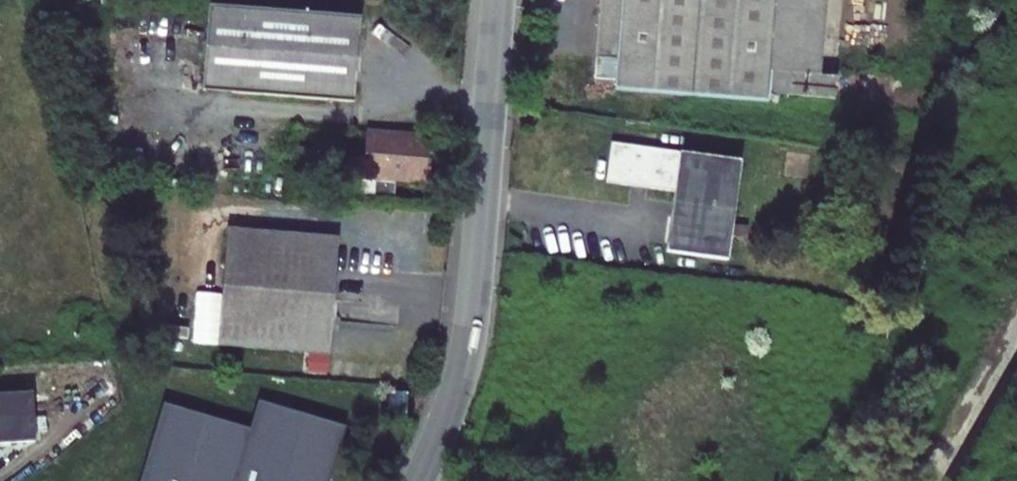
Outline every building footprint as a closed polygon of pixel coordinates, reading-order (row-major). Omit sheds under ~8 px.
[(346,94),(352,9),(226,0),(220,0),(214,85),(346,94)] [(775,0),(599,0),(592,84),(614,86),(613,95),(766,107),(767,99),(833,105),(835,83),(818,81),(769,77),(775,0)] [(769,77),(818,81),(825,0),(775,0),(769,77)] [(413,125),(379,123),(375,171),(441,176),(444,133),(413,130),(413,125)] [(740,165),(609,147),(604,187),(672,197),(664,256),(727,265),(740,165)] [(337,240),(226,230),(217,346),(328,355),(337,240)] [(0,394),(0,445),(35,443),(32,392),(0,394)] [(349,428),(259,402),(251,429),(164,404),(141,480),(333,480),(349,428)]
